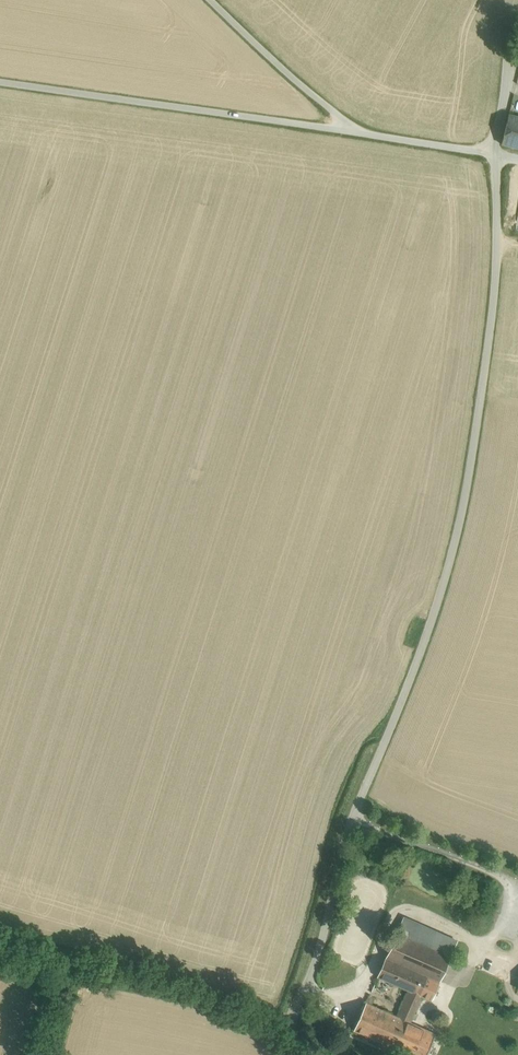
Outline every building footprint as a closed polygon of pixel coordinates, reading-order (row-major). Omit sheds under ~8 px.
[(509,115),(502,144),(517,148),(517,117),(509,115)] [(434,931),(404,918),(397,933),(427,947),(434,931)] [(457,941),(434,931),(427,947),(451,957),(457,941)] [(427,947),(397,933),(386,958),(428,977),(440,982),(451,957),(427,947)] [(428,977),(386,958),(378,977),(411,992),(419,996),(428,977)] [(440,982),(428,977),(419,996),(422,997),(432,1001),(440,982)] [(399,1018),(410,1023),(422,997),(419,996),(411,992),(399,1018)] [(369,996),(366,1003),(372,1006),(375,998),(369,996)] [(399,1018),(372,1006),(366,1003),(354,1031),(408,1054),(426,1054),(435,1034),(410,1023),(399,1018)]
